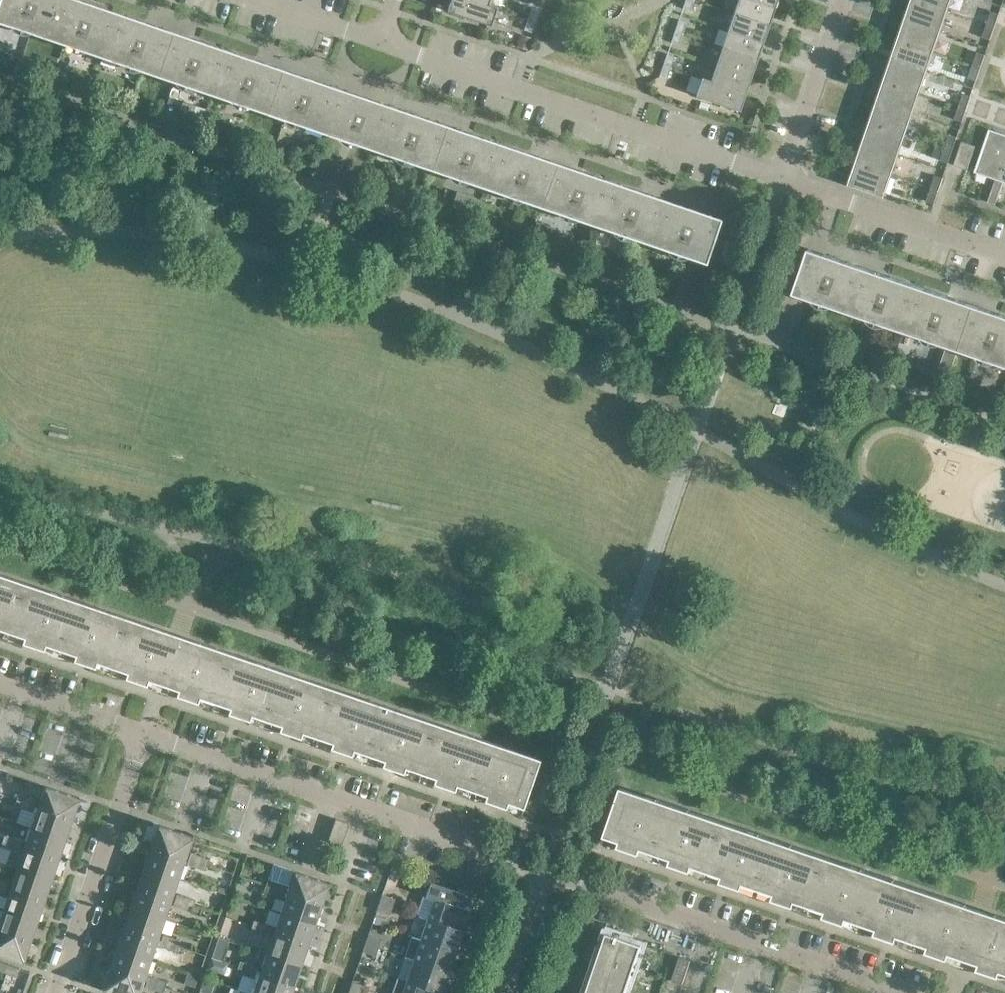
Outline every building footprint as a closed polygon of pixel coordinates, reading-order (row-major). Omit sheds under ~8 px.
[(10,25),(11,22),(31,29),(30,32),(64,44),(65,41),(86,48),(85,51),(119,63),(120,60),(140,67),(139,70),(174,81),(175,78),(195,85),(194,88),(228,100),(229,97),(250,104),(249,107),(283,119),(284,116),(305,123),(304,126),(338,137),(339,134),(349,138),(359,141),(358,144),(392,156),(393,153),(414,160),(413,163),(447,175),(448,172),(469,179),(468,182),(502,194),(503,191),(523,197),(522,201),(557,212),(558,209),(578,216),(577,219),(611,231),(612,228),(633,235),(632,238),(704,263),(720,218),(603,178),(581,171),(569,167),(540,157),(528,153),(494,141),(362,96),(337,87),(266,63),(233,52),(88,2),(82,0),(0,0),(0,22),(10,25)] [(474,0),(450,0),(447,11),(490,25),(497,7),(488,4),(488,5),(474,0)] [(682,8),(690,10),(693,0),(685,0),(682,8)] [(752,0),(738,0),(734,13),(768,25),(774,8),(752,0)] [(917,0),(912,0),(906,19),(939,31),(946,10),(917,0)] [(946,10),(950,0),(917,0),(946,10)] [(531,7),(528,18),(535,21),(539,10),(531,7)] [(991,11),(987,24),(995,27),(999,14),(991,11)] [(768,25),(734,13),(728,30),(762,42),(768,25)] [(535,21),(528,18),(524,30),(531,32),(535,21)] [(686,22),(678,19),(674,31),(682,33),(686,22)] [(939,31),(906,19),(899,40),(932,51),(939,31)] [(995,27),(987,24),(982,37),(990,39),(995,27)] [(762,42),(728,30),(722,47),(757,59),(762,42)] [(682,33),(674,31),(670,42),(678,44),(682,33)] [(520,35),(516,46),(527,50),(531,38),(520,35)] [(932,51),(899,40),(892,61),(925,72),(932,51)] [(757,59),(722,47),(716,64),(751,76),(757,59)] [(977,52),(973,65),(980,68),(985,55),(977,52)] [(674,56),(666,54),(663,65),(670,67),(674,56)] [(925,72),(892,61),(885,81),(918,93),(925,72)] [(716,64),(710,80),(710,81),(745,93),(751,76),(716,64)] [(670,67),(663,65),(659,76),(666,78),(670,67)] [(980,68),(973,65),(968,78),(976,81),(980,68)] [(739,111),(742,101),(745,93),(710,81),(710,80),(702,77),(695,96),(739,111)] [(918,93),(885,81),(878,101),(911,113),(918,93)] [(963,93),(958,106),(966,109),(971,96),(963,93)] [(911,113),(878,101),(871,122),(904,133),(911,113)] [(966,109),(958,106),(954,119),(962,122),(966,109)] [(904,133),(871,122),(864,142),(897,154),(904,133)] [(989,129),(975,172),(996,179),(992,190),(999,193),(1003,182),(999,180),(1004,164),(1004,134),(989,129)] [(949,134),(944,147),(952,150),(957,137),(949,134)] [(954,165),(967,169),(975,146),(962,141),(954,165)] [(897,154),(864,142),(857,163),(890,174),(897,154)] [(952,150),(944,147),(940,160),(948,163),(952,150)] [(890,174),(857,163),(849,184),(883,196),(890,174)] [(935,175),(931,188),(938,191),(943,178),(935,175)] [(938,191),(931,188),(926,201),(934,204),(938,191)] [(999,193),(992,190),(988,202),(995,204),(999,193)] [(809,248),(793,293),(812,299),(813,296),(833,303),(832,306),(866,318),(867,315),(888,322),(886,325),(921,337),(922,334),(942,341),(941,344),(975,355),(977,352),(997,359),(996,362),(1004,366),(1004,316),(1000,314),(809,248)] [(22,633),(19,641),(40,648),(43,640),(73,650),(70,659),(91,666),(94,657),(124,668),(122,676),(199,703),(201,694),(232,705),(229,713),(250,720),(253,712),(283,722),(280,730),(301,738),(304,729),(334,740),(331,748),(352,755),(355,747),(385,757),(382,765),(403,772),(406,764),(436,775),(433,783),(454,790),(457,782),(487,792),(484,800),(505,807),(508,799),(523,804),(538,758),(0,574),(0,625),(22,633)] [(79,797),(45,785),(38,806),(72,817),(79,797)] [(620,846),(640,853),(643,846),(673,856),(671,864),(691,871),(694,863),(724,874),(722,881),(743,889),(746,881),(776,891),(773,899),(794,906),(797,899),(827,909),(825,916),(845,924),(848,916),(878,926),(876,934),(898,942),(901,934),(931,944),(929,952),(1000,976),(1002,969),(1004,970),(1004,917),(657,798),(622,786),(605,833),(622,839),(620,846)] [(14,804),(23,807),(27,796),(18,793),(14,804)] [(37,799),(27,796),(23,807),(33,810),(37,799)] [(72,817),(38,806),(31,827),(65,839),(72,817)] [(327,842),(341,847),(349,823),(335,818),(327,842)] [(192,835),(158,824),(151,844),(185,856),(192,835)] [(65,839),(31,827),(24,847),(58,859),(65,839)] [(0,846),(9,849),(13,837),(4,834),(0,846)] [(22,840),(13,837),(9,849),(11,849),(18,852),(20,846),(22,840)] [(185,856),(151,844),(144,866),(178,878),(185,856)] [(58,859),(24,847),(20,846),(18,852),(11,849),(5,865),(17,869),(51,880),(58,859)] [(187,863),(196,866),(200,855),(191,851),(187,863)] [(209,858),(200,855),(196,866),(205,869),(209,858)] [(178,878),(144,866),(137,886),(171,897),(178,878)] [(51,880),(17,869),(10,888),(44,900),(51,880)] [(329,882),(295,870),(287,891),(322,903),(329,882)] [(433,874),(430,881),(425,896),(434,899),(427,919),(462,930),(462,929),(472,902),(461,898),(463,893),(442,886),(445,878),(433,874)] [(264,889),(273,893),(277,881),(268,878),(264,889)] [(0,879),(0,892),(4,893),(8,881),(0,879)] [(286,884),(277,881),(273,893),(282,896),(286,884)] [(171,897),(137,886),(130,907),(164,919),(171,897)] [(44,900),(10,888),(3,909),(37,921),(44,900)] [(322,903),(287,891),(280,913),(314,924),(322,903)] [(173,904),(182,908),(186,896),(177,893),(173,904)] [(395,898),(382,894),(379,902),(392,906),(395,898)] [(195,899),(186,896),(182,908),(191,911),(195,899)] [(392,906),(379,902),(376,910),(389,914),(392,906)] [(164,919),(130,907),(123,927),(157,939),(164,919)] [(3,909),(0,917),(0,932),(29,942),(37,921),(3,909)] [(314,924),(280,913),(273,932),(307,944),(314,924)] [(250,931),(259,934),(263,922),(254,919),(250,931)] [(462,930),(427,919),(420,939),(455,951),(459,939),(467,942),(468,939),(469,940),(471,932),(462,929),(462,930)] [(272,925),(263,922),(259,934),(268,937),(272,925)] [(580,924),(575,939),(580,940),(585,925),(580,924)] [(157,939),(123,927),(116,948),(150,960),(157,939)] [(0,932),(0,954),(23,962),(29,942),(0,932)] [(307,944),(273,932),(266,954),(300,966),(307,944)] [(609,934),(588,992),(626,992),(642,944),(609,933),(609,934)] [(159,946),(168,949),(171,937),(162,934),(159,946)] [(381,939),(368,935),(365,943),(378,947),(381,939)] [(404,956),(405,956),(448,971),(448,972),(456,975),(459,968),(458,967),(459,965),(451,962),(455,951),(420,939),(411,936),(404,956)] [(181,940),(171,937),(168,949),(177,952),(181,940)] [(378,947),(365,943),(362,951),(375,955),(378,947)] [(150,960),(116,948),(108,970),(143,981),(146,982),(148,976),(150,976),(150,973),(146,972),(150,960)] [(300,966),(266,954),(259,974),(293,985),(300,966)] [(570,954),(565,969),(570,971),(575,956),(570,954)] [(405,956),(398,976),(407,979),(406,980),(441,992),(442,992),(450,992),(452,988),(451,988),(452,986),(444,983),(448,972),(448,971),(405,956)] [(682,984),(690,961),(680,957),(672,980),(682,984)] [(0,961),(0,971),(6,973),(9,964),(0,961)] [(236,972),(245,975),(249,964),(240,961),(236,972)] [(21,968),(9,964),(6,973),(18,977),(21,968)] [(258,967),(249,964),(245,975),(254,978),(258,967)] [(565,969),(559,984),(564,986),(570,971),(565,969)] [(108,970),(102,989),(113,992),(139,992),(143,981),(108,970)] [(188,973),(184,984),(193,987),(197,976),(188,973)] [(259,974),(253,992),(291,992),(293,985),(259,974)] [(148,976),(146,982),(144,987),(153,990),(157,979),(150,976),(148,976)] [(441,992),(406,980),(407,979),(398,976),(392,992),(441,992)] [(204,978),(200,988),(211,992),(215,982),(204,978)] [(157,979),(153,990),(161,992),(163,992),(167,982),(157,979)] [(352,981),(348,992),(362,992),(365,985),(352,981)]
